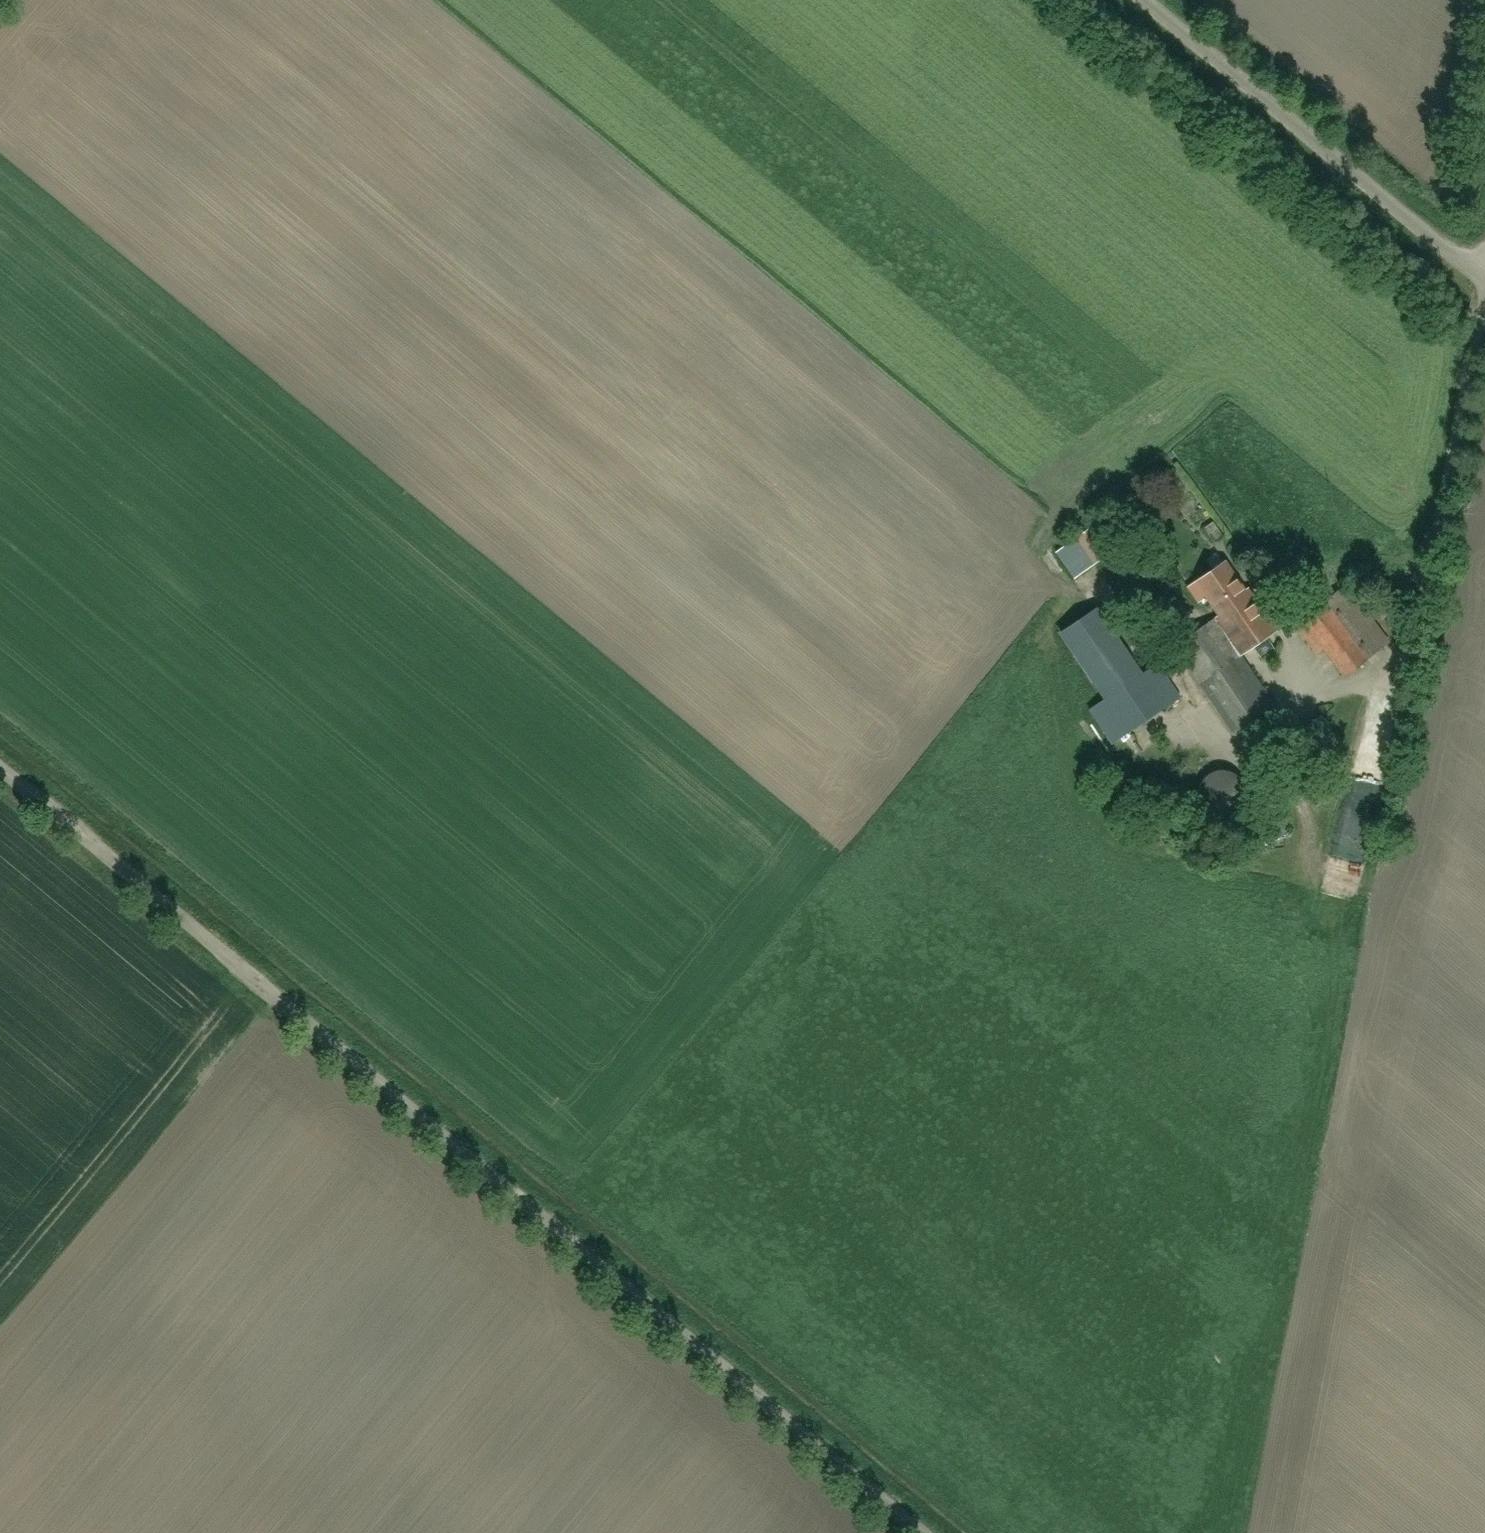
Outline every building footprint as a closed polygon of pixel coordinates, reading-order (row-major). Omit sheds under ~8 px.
[(1095,528),(1058,552),(1074,576),(1111,552),(1095,528)] [(1272,624),(1232,561),(1189,588),(1202,607),(1214,600),(1224,616),(1177,647),(1227,726),(1271,699),(1237,646),(1272,624)] [(1389,641),(1346,578),(1292,615),(1315,650),(1325,643),(1345,671),(1389,641)] [(1102,610),(1065,632),(1106,699),(1093,707),(1114,742),(1185,698),(1165,665),(1144,678),(1102,610)] [(1257,794),(1258,789),(1258,785),(1256,780),(1254,775),(1250,770),(1247,767),(1240,763),(1234,762),(1230,762),(1225,762),(1219,765),(1211,770),(1207,775),(1205,779),(1203,785),(1203,790),(1204,795),(1206,801),(1209,806),(1213,810),(1218,813),(1222,815),(1227,816),(1232,817),(1238,816),(1243,813),(1251,808),(1253,804),(1256,799),(1257,794)]
